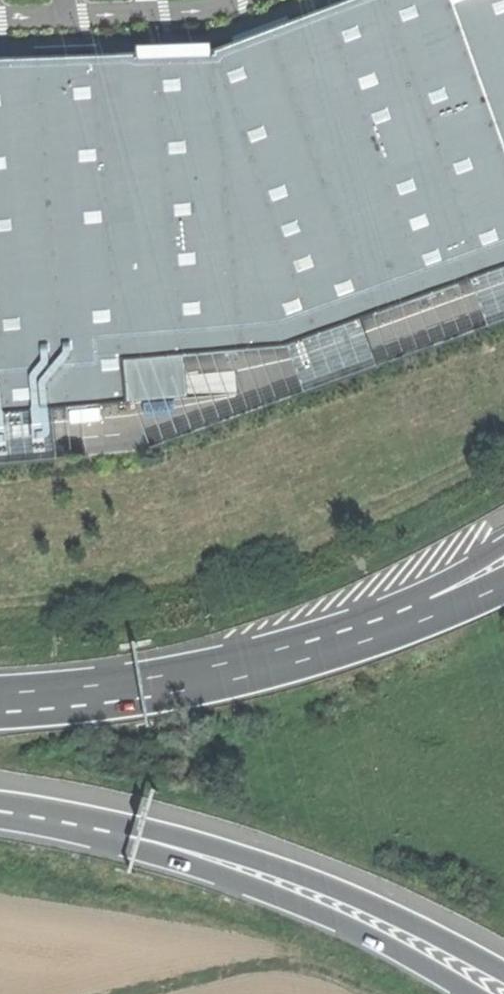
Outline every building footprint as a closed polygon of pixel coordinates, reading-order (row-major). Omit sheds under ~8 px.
[(130,404),(126,362),(287,348),(503,270),(503,0),(356,0),(347,3),(347,2),(342,4),(342,2),(340,3),(340,6),(215,53),(215,55),(140,58),(139,55),(100,57),(100,54),(97,54),(98,57),(38,59),(38,57),(36,57),(36,59),(0,61),(0,416),(130,404)] [(139,48),(139,55),(140,58),(215,55),(215,53),(215,45),(139,48)] [(36,49),(36,57),(38,57),(38,59),(98,57),(97,54),(100,54),(99,47),(36,49)]
